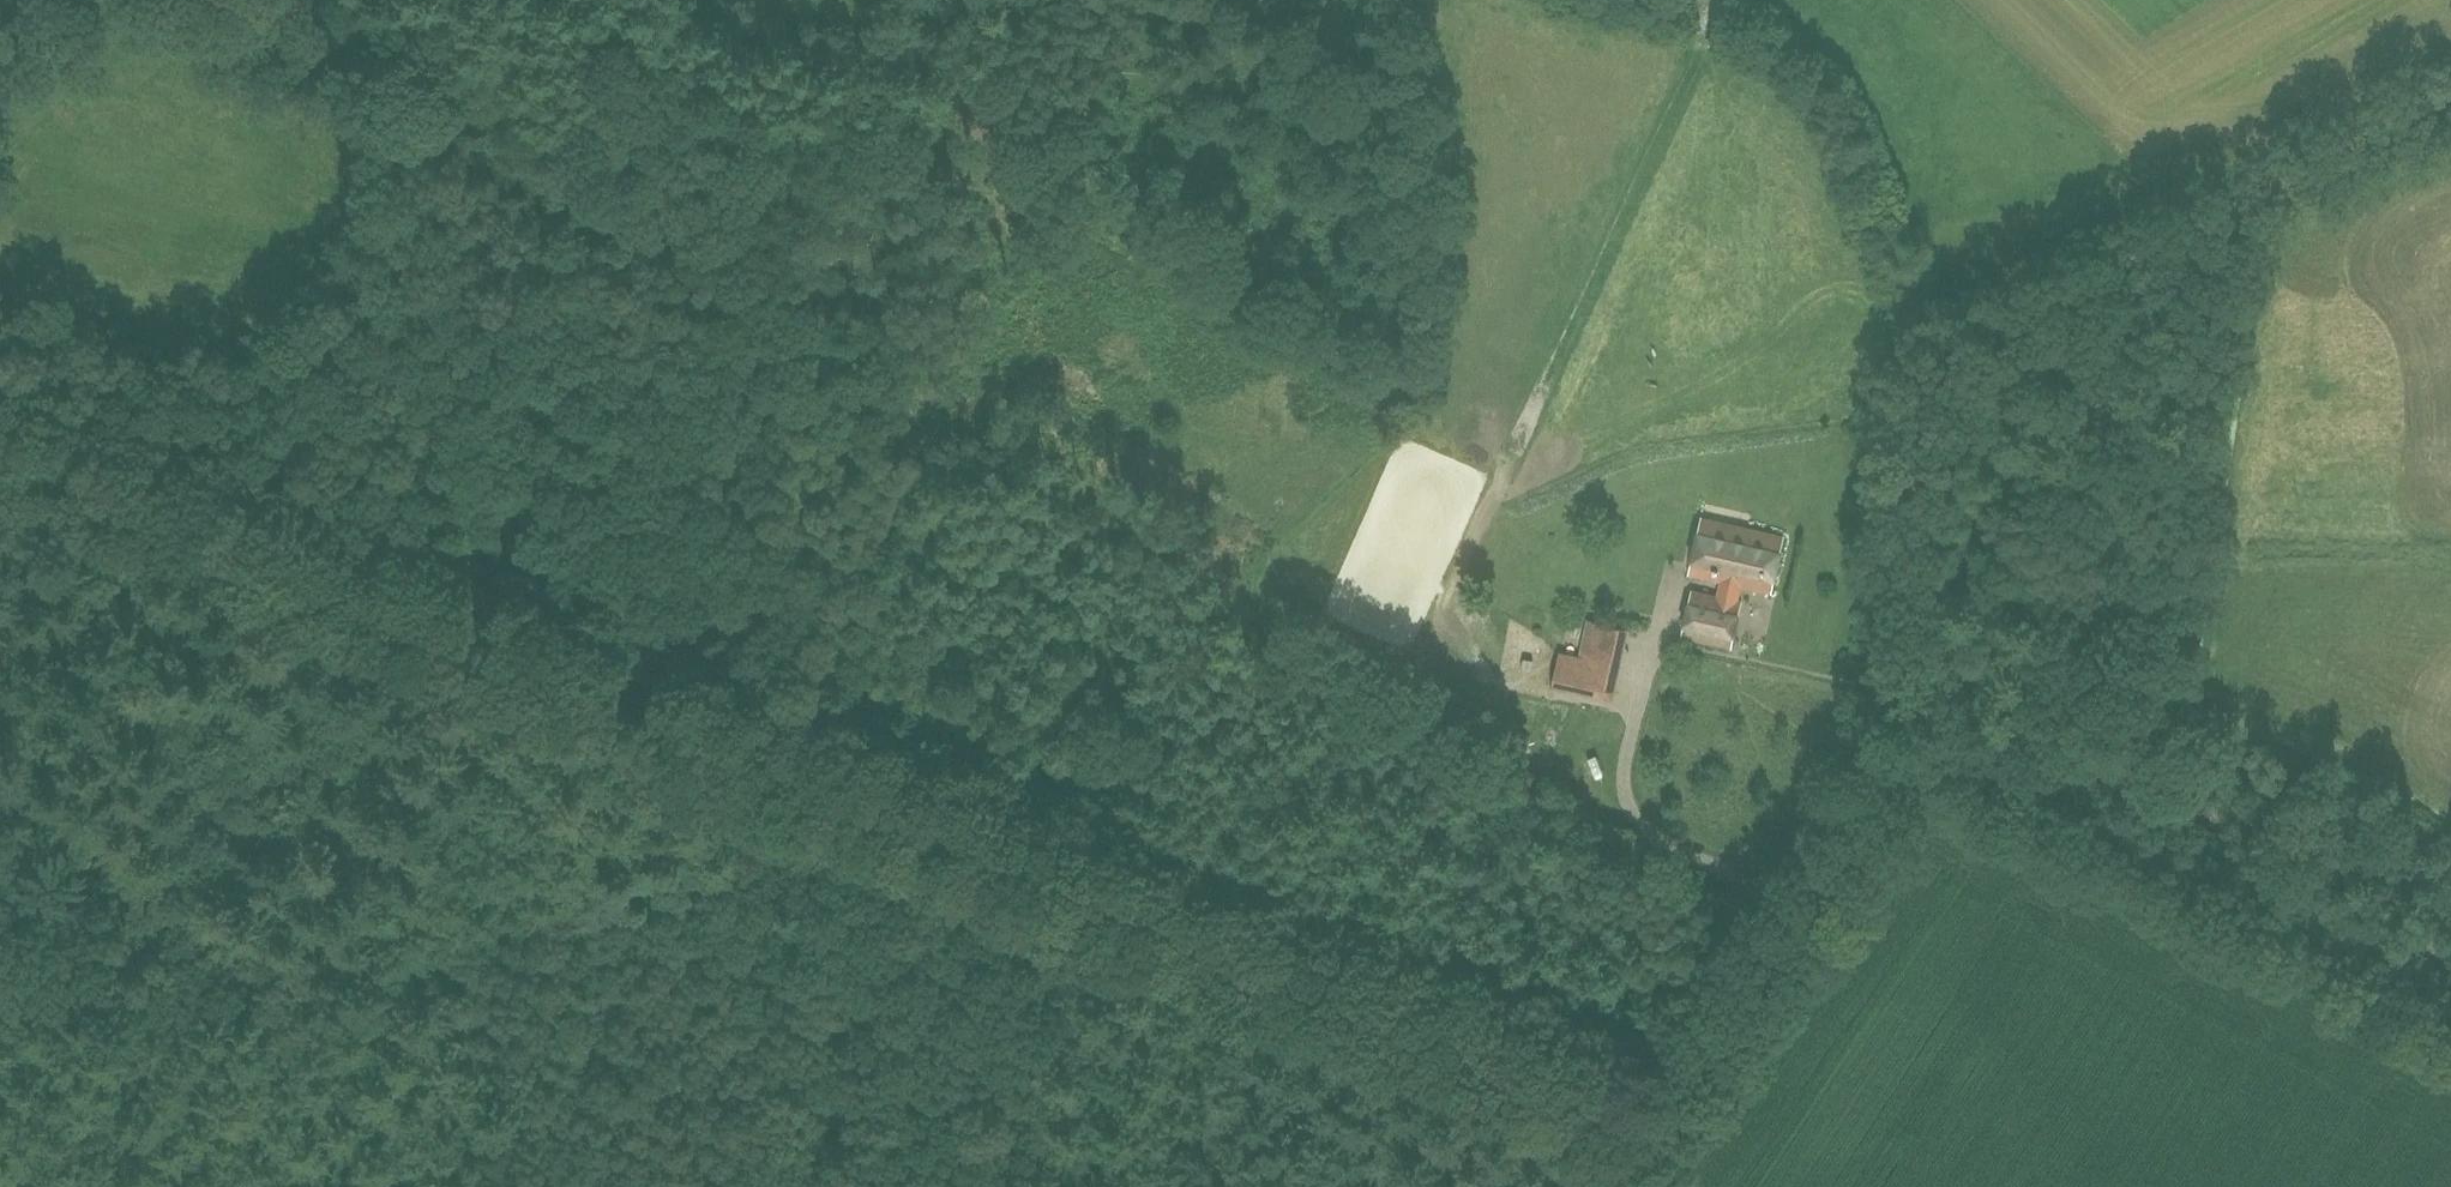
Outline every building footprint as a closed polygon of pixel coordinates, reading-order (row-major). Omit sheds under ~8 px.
[(1723,597),(1691,590),(1680,636),(1731,647),(1741,601),(1737,600),(1741,585),(1771,592),(1784,536),(1701,517),(1688,573),(1726,582),(1723,597)] [(1654,656),(1677,660),(1679,647),(1656,643),(1654,656)] [(1617,674),(1584,667),(1586,658),(1559,652),(1552,685),(1611,698),(1617,674)]
